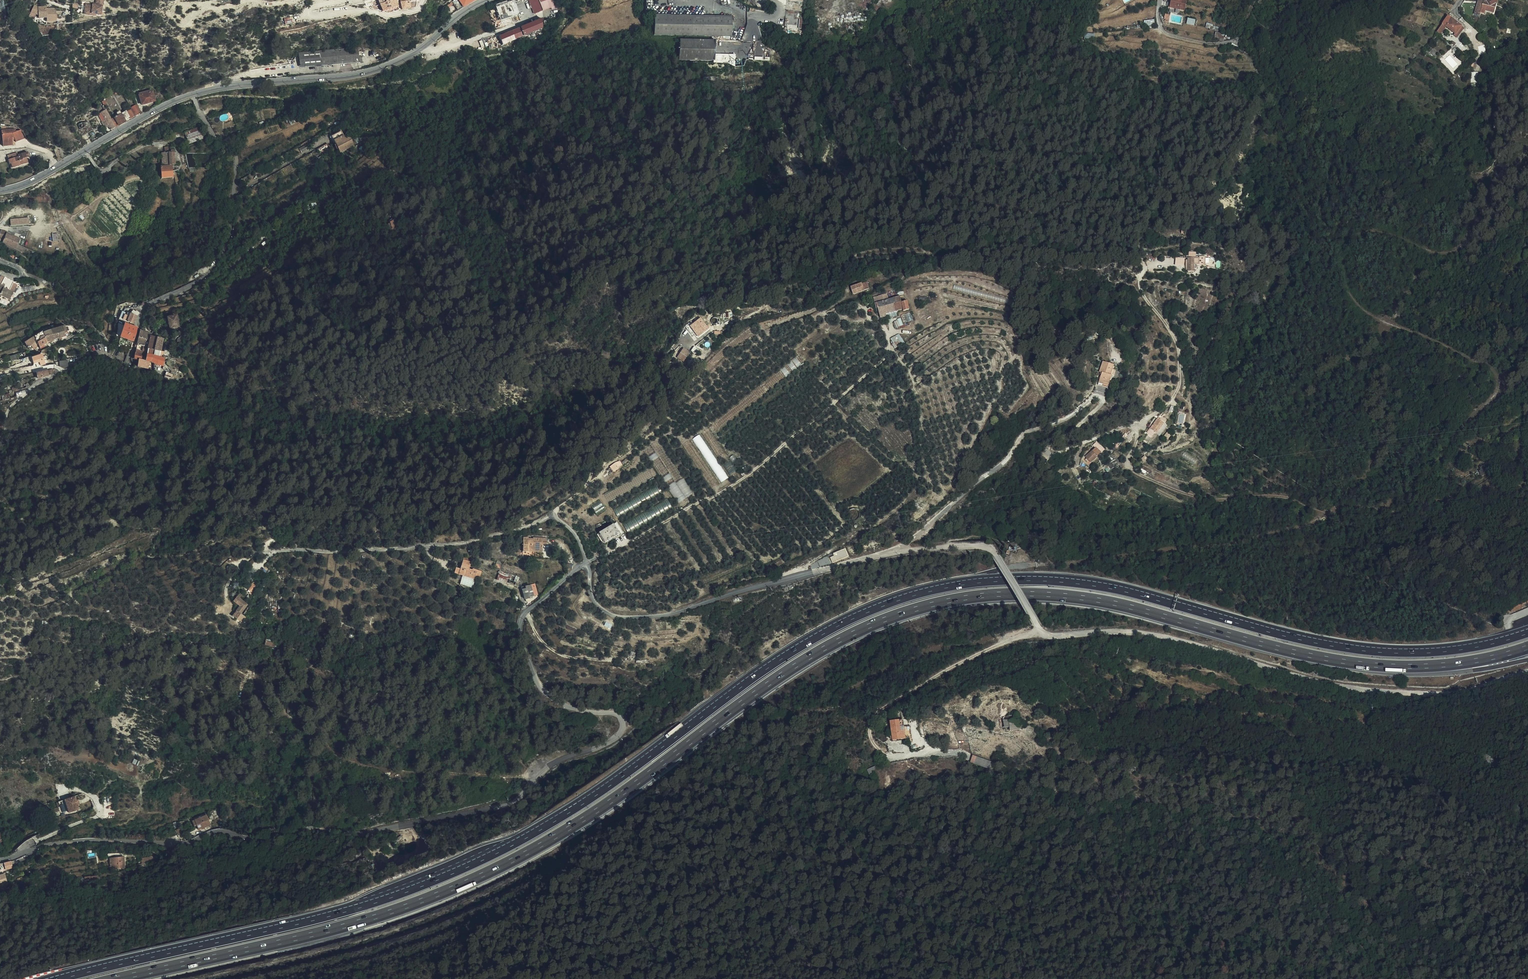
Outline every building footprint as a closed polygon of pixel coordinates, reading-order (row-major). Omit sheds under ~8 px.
[(104,0),(96,0),(95,3),(93,3),(92,5),(86,4),(84,12),(91,13),(91,15),(96,16),(100,17),(102,7),(103,7),(104,0)] [(379,4),(380,7),(378,8),(379,13),(386,11),(384,2),(389,0),(390,1),(392,1),(392,0),(378,0),(379,4)] [(386,11),(398,7),(398,6),(396,0),(393,0),(392,1),(390,1),(389,0),(384,2),(386,11)] [(445,6),(448,9),(454,3),(456,1),(458,0),(451,0),(445,6)] [(463,6),(459,0),(458,0),(456,1),(454,3),(457,9),(463,6)] [(542,11),(538,0),(529,0),(534,14),(542,11)] [(552,3),(551,0),(538,0),(542,11),(552,3)] [(1170,8),(1184,11),(1187,0),(1172,0),(1170,8)] [(1496,4),(1491,3),(1492,0),(1486,0),(1485,3),(1483,2),(1482,4),(1481,9),(1480,12),(1484,13),(1485,10),(1494,13),(1496,4)] [(556,13),(563,8),(560,2),(553,6),(554,9),(556,13)] [(33,5),(31,12),(38,15),(42,15),(42,18),(46,18),(46,19),(56,18),(56,9),(46,9),(42,9),(38,7),(33,5)] [(492,12),(489,13),(494,27),(497,26),(496,24),(499,23),(498,20),(495,21),(492,12)] [(685,36),(731,37),(731,16),(654,15),(654,36),(685,36)] [(1464,29),(1448,17),(1443,24),(1446,27),(1455,34),(1454,36),(1457,38),(1464,29)] [(1446,27),(1443,24),(1437,32),(1441,35),(1446,27)] [(516,30),(502,35),(505,43),(507,43),(507,45),(519,41),(516,30)] [(714,60),(715,40),(679,40),(679,51),(679,60),(714,60)] [(304,52),(305,67),(359,63),(357,47),(304,52)] [(142,105),(155,101),(152,90),(138,93),(142,105)] [(131,109),(135,116),(140,113),(136,105),(131,108),(131,109)] [(130,119),(135,116),(131,109),(129,110),(121,114),(119,111),(116,113),(118,116),(112,120),(116,127),(116,128),(126,122),(125,120),(129,117),(130,119)] [(111,130),(116,127),(112,120),(106,110),(101,113),(105,120),(102,122),(104,127),(108,125),(111,130)] [(82,122),(76,125),(80,135),(92,129),(89,122),(82,122)] [(1,130),(3,144),(13,143),(13,140),(13,138),(14,138),(15,140),(16,142),(26,137),(23,129),(16,132),(15,128),(1,130)] [(203,139),(199,128),(185,133),(189,144),(203,139)] [(167,138),(165,132),(157,135),(159,141),(167,138)] [(344,139),(341,134),(333,138),(340,152),(345,150),(353,146),(351,141),(348,142),(346,139),(344,139)] [(327,144),(317,150),(321,156),(331,151),(327,144)] [(162,166),(175,165),(174,150),(171,150),(170,146),(164,146),(165,153),(161,153),(162,166)] [(18,155),(17,153),(8,156),(11,169),(21,166),(20,165),(28,163),(26,157),(29,157),(28,152),(18,155)] [(172,177),(171,167),(161,167),(161,178),(172,177)] [(351,191),(348,185),(343,188),(346,194),(351,191)] [(327,207),(337,201),(334,195),(323,200),(327,207)] [(389,224),(392,228),(400,224),(397,219),(389,224)] [(0,232),(0,239),(3,239),(2,243),(4,244),(5,246),(18,250),(22,240),(6,233),(7,232),(0,230),(0,232)] [(1517,255),(1518,261),(1524,261),(1527,260),(1527,253),(1517,255)] [(1187,272),(1193,272),(1193,269),(1194,269),(1195,269),(1196,269),(1197,268),(1197,267),(1196,266),(1195,265),(1199,266),(1199,257),(1196,257),(1196,259),(1188,259),(1187,272)] [(1185,266),(1184,258),(1175,258),(1175,266),(1185,266)] [(10,300),(13,293),(9,291),(12,284),(13,283),(0,277),(0,278),(0,295),(10,300)] [(869,289),(867,283),(851,288),(853,294),(864,290),(869,289)] [(908,303),(907,302),(901,303),(900,297),(888,300),(889,299),(888,298),(887,295),(879,297),(879,298),(880,303),(879,303),(876,304),(877,306),(875,306),(875,309),(878,308),(880,319),(881,319),(886,317),(886,314),(903,309),(904,311),(909,310),(908,303)] [(133,324),(134,321),(136,316),(138,315),(135,312),(132,315),(130,314),(129,317),(125,316),(124,320),(133,324)] [(170,329),(179,327),(176,316),(168,318),(170,329)] [(696,332),(701,328),(705,325),(699,318),(690,326),(693,330),(694,329),(696,332)] [(138,329),(123,324),(118,339),(133,342),(138,329)] [(55,333),(57,339),(58,339),(59,339),(59,338),(61,338),(62,337),(65,337),(64,334),(67,333),(65,326),(63,327),(54,329),(55,333)] [(36,341),(44,336),(43,333),(42,332),(34,337),(35,337),(36,341)] [(50,342),(57,339),(55,333),(51,334),(47,335),(50,342)] [(890,338),(895,348),(905,343),(900,333),(890,338)] [(38,345),(39,348),(40,347),(47,343),(44,336),(36,341),(38,345)] [(34,347),(38,345),(36,341),(35,337),(25,343),(27,347),(32,345),(34,347)] [(137,345),(148,347),(149,340),(145,339),(138,337),(137,345)] [(163,339),(157,338),(155,345),(154,351),(147,350),(147,354),(152,356),(157,356),(158,357),(159,353),(159,352),(160,352),(163,339)] [(147,355),(147,354),(147,350),(148,347),(137,345),(136,347),(135,352),(147,355)] [(683,362),(689,353),(683,349),(678,358),(683,362)] [(609,354),(609,351),(605,350),(604,352),(602,352),(600,357),(608,359),(610,354),(609,354)] [(151,362),(152,356),(147,354),(147,355),(135,352),(135,355),(134,359),(138,360),(142,361),(149,362),(151,362)] [(163,358),(158,357),(157,356),(155,364),(156,365),(163,366),(164,358),(163,358)] [(1108,363),(1103,361),(1099,372),(1102,373),(1099,381),(1108,384),(1111,376),(1113,377),(1116,370),(1113,369),(1114,365),(1108,363)] [(156,367),(154,368),(155,371),(157,373),(159,374),(163,376),(164,371),(163,370),(156,367)] [(1152,425),(1153,426),(1157,429),(1161,423),(1156,419),(1152,425)] [(1157,429),(1153,426),(1150,430),(1156,435),(1160,431),(1157,429)] [(1101,453),(1096,447),(1086,457),(1091,462),(1101,453)] [(615,464),(615,463),(610,467),(610,468),(613,472),(614,473),(619,468),(618,467),(621,466),(617,462),(615,464)] [(609,528),(604,530),(609,540),(613,538),(612,537),(615,535),(616,536),(622,532),(617,523),(613,525),(611,523),(607,525),(609,528)] [(523,538),(522,552),(542,553),(542,544),(546,544),(546,538),(533,538),(533,540),(528,540),(528,538),(523,538)] [(848,557),(844,549),(832,554),(833,556),(836,562),(848,557)] [(456,568),(454,573),(467,577),(474,579),(475,576),(479,577),(481,572),(472,569),(472,570),(469,569),(471,561),(463,558),(460,569),(456,568)] [(497,579),(515,585),(516,582),(510,580),(511,575),(499,571),(497,579)] [(516,582),(515,585),(521,588),(522,585),(519,584),(521,581),(518,580),(519,578),(511,575),(510,580),(516,582)] [(248,588),(251,592),(257,588),(253,583),(248,588)] [(538,594),(535,584),(526,587),(525,586),(521,587),(524,599),(528,598),(528,597),(538,594)] [(239,614),(240,614),(247,605),(240,600),(243,596),(239,593),(239,594),(233,601),(240,606),(236,611),(239,614)] [(275,647),(276,640),(276,639),(266,637),(265,645),(275,647)] [(994,717),(995,728),(1003,728),(1004,732),(1013,730),(1013,726),(1015,726),(1014,720),(1014,715),(994,717)] [(890,740),(902,738),(898,720),(886,722),(890,740)] [(991,769),(994,761),(973,755),(970,763),(991,769)] [(78,806),(76,801),(75,797),(65,801),(66,806),(69,813),(79,810),(78,806)] [(194,820),(196,825),(198,829),(210,825),(206,814),(194,819),(194,820)] [(43,828),(43,825),(42,822),(34,824),(36,831),(43,828)] [(117,858),(111,858),(112,869),(125,868),(124,857),(120,857),(117,858)]
